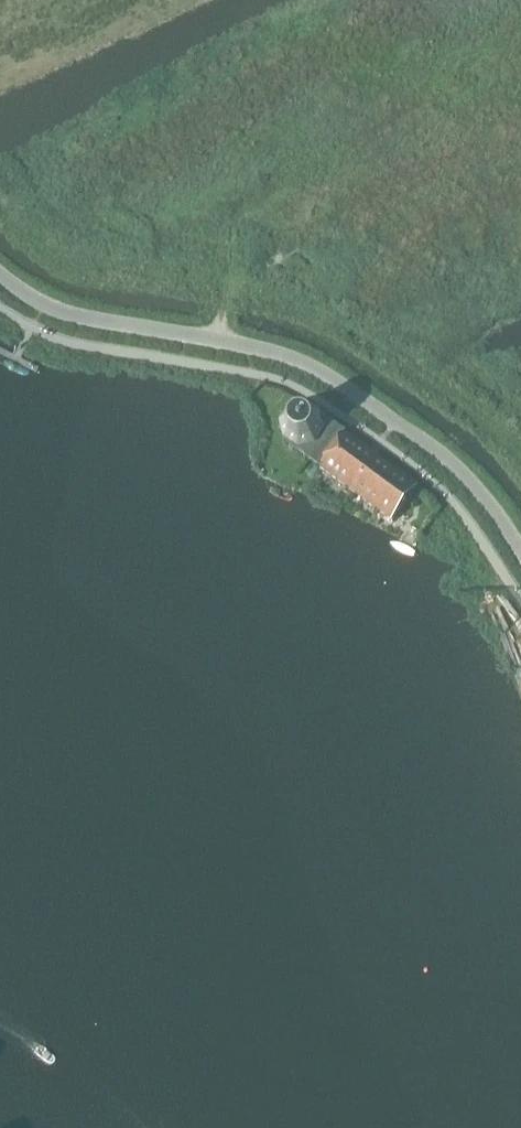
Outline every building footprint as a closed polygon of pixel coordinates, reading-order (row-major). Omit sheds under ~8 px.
[(418,488),(319,413),(309,405),(307,408),(291,409),(281,424),(286,442),(285,442),(320,468),(392,523),(418,488)]
